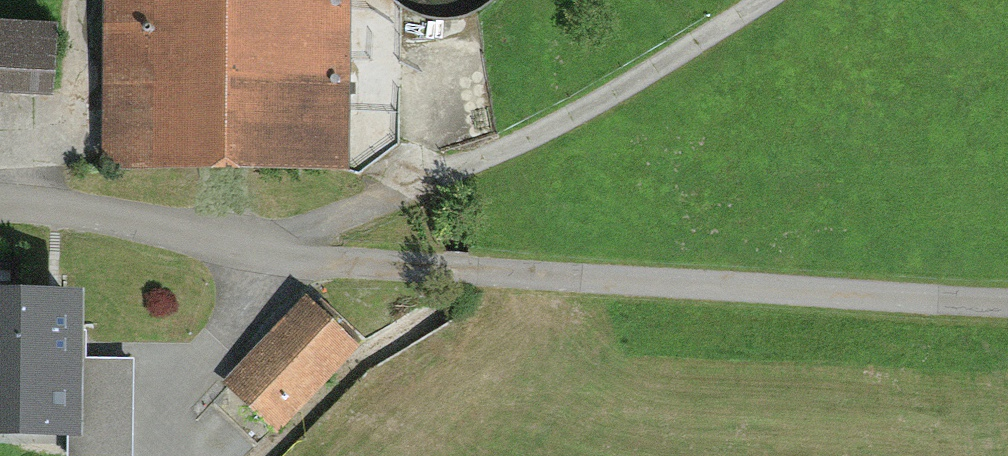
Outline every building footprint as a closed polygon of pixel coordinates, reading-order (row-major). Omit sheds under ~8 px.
[(121,149),(325,154),(328,0),(124,0),(121,149)] [(71,296),(0,296),(0,427),(71,427),(71,296)] [(281,421),(351,340),(304,299),(234,380),(281,421)]
